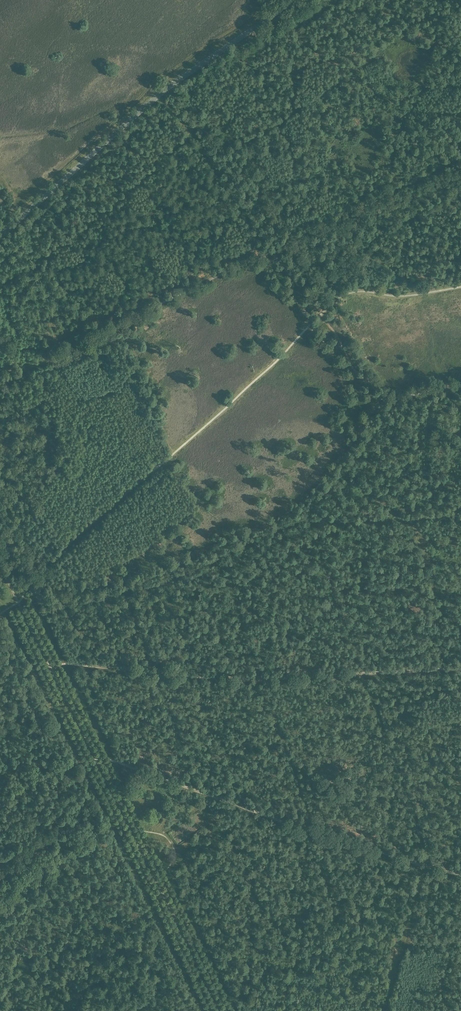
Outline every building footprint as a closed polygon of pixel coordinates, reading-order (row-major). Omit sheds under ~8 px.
[(299,276),(295,279),(299,285),(303,281),(299,276)]
